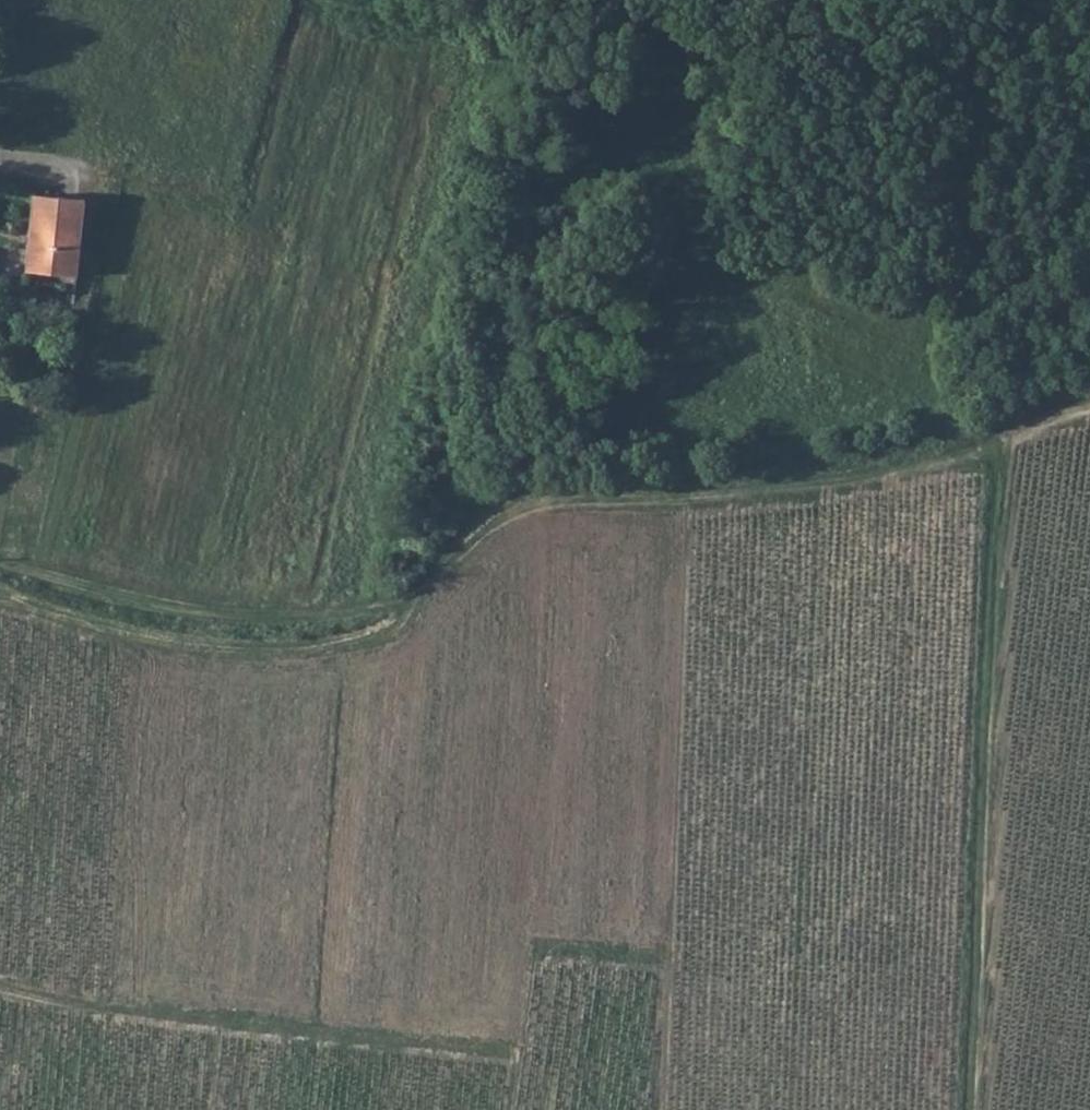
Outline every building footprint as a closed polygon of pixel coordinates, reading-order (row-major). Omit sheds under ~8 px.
[(36,202),(28,278),(79,284),(87,208),(36,202)]
